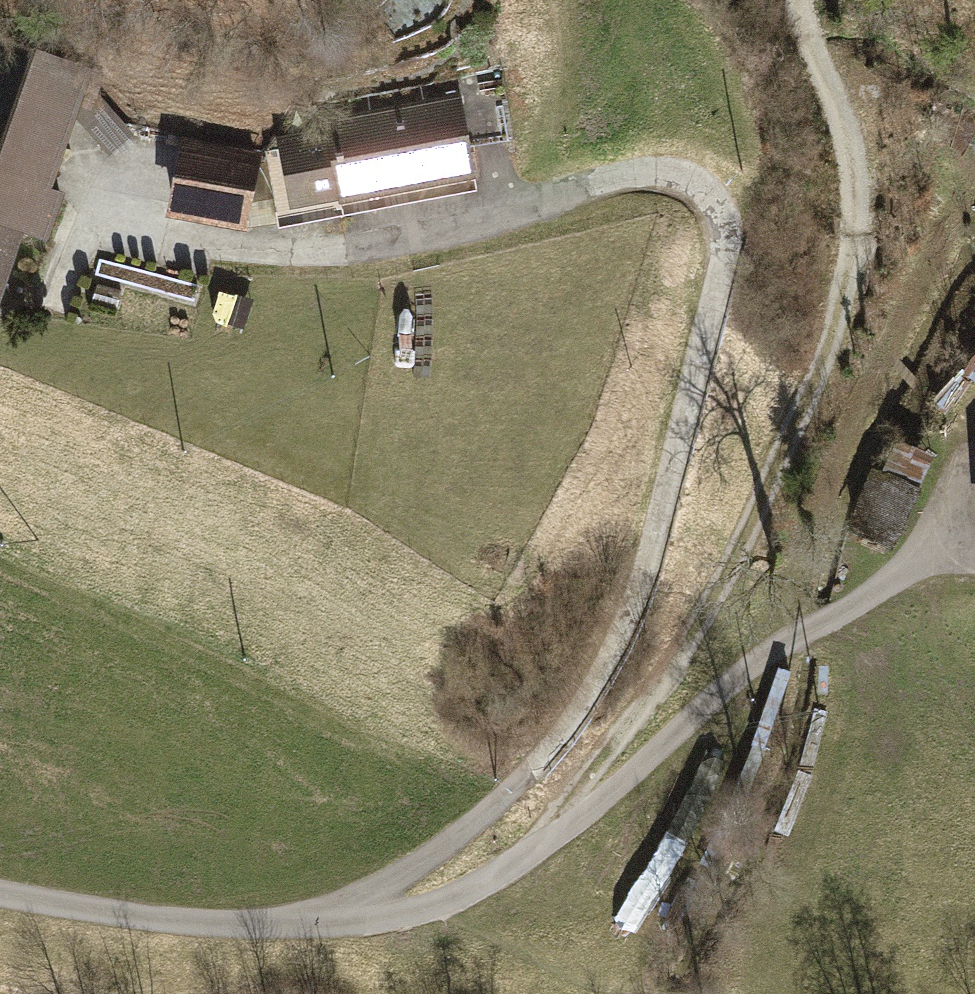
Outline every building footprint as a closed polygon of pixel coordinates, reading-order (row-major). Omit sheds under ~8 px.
[(0,69),(0,317),(28,238),(49,245),(66,197),(52,192),(77,120),(85,99),(79,97),(0,69)] [(77,120),(111,157),(135,136),(90,87),(79,97),(85,99),(77,120)] [(279,139),(294,215),(480,180),(463,93),(327,119),(330,130),(279,139)] [(183,139),(168,221),(250,235),(264,153),(183,139)] [(123,291),(97,284),(92,303),(118,309),(123,291)] [(253,302),(218,293),(212,320),(246,329),(253,302)]
